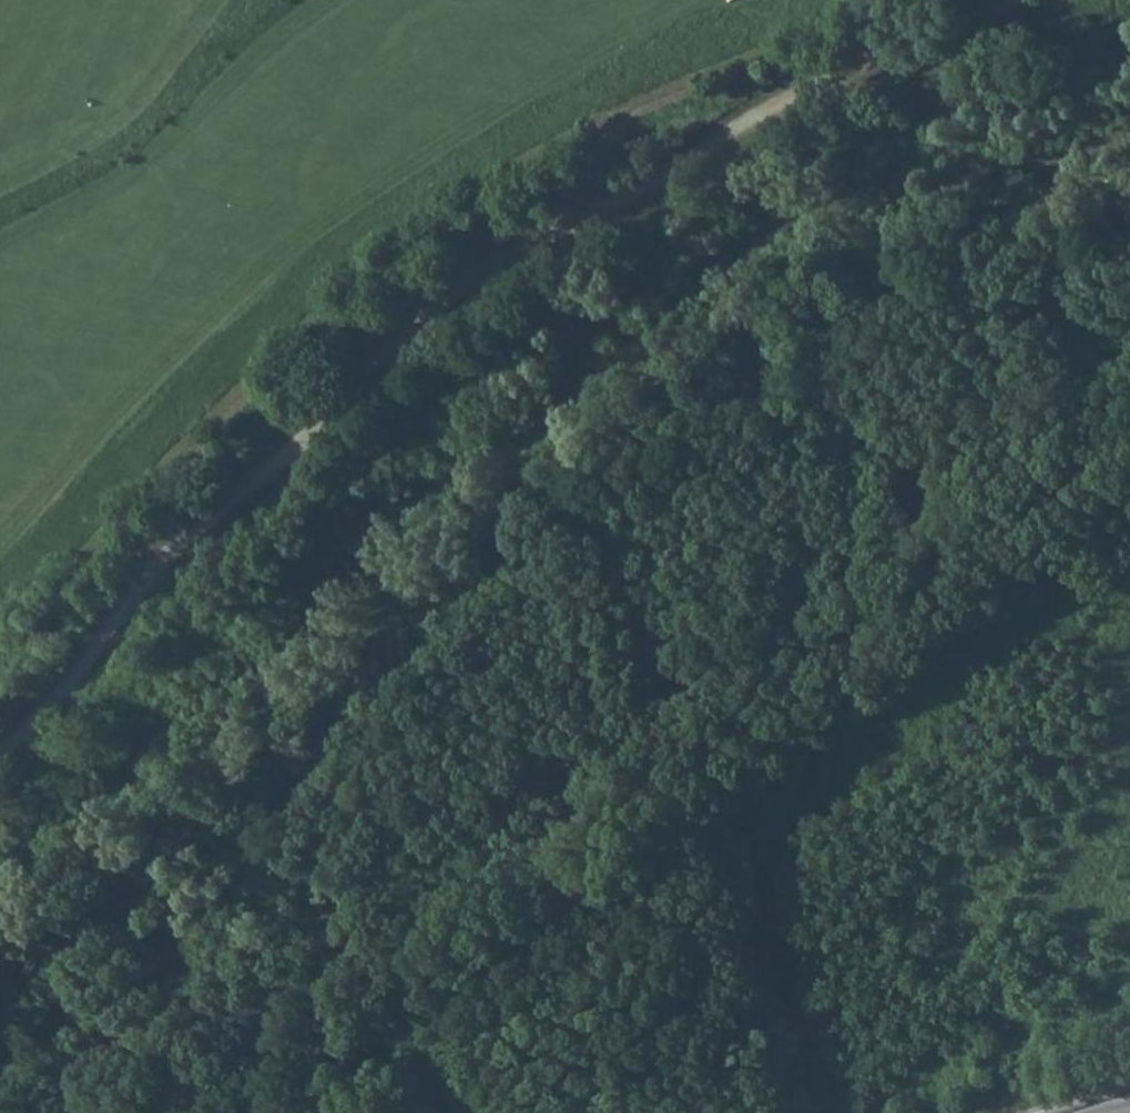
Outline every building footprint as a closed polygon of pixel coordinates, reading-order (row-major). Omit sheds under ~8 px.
[(181,1101),(178,1090),(163,1094),(166,1105),(181,1101)]
